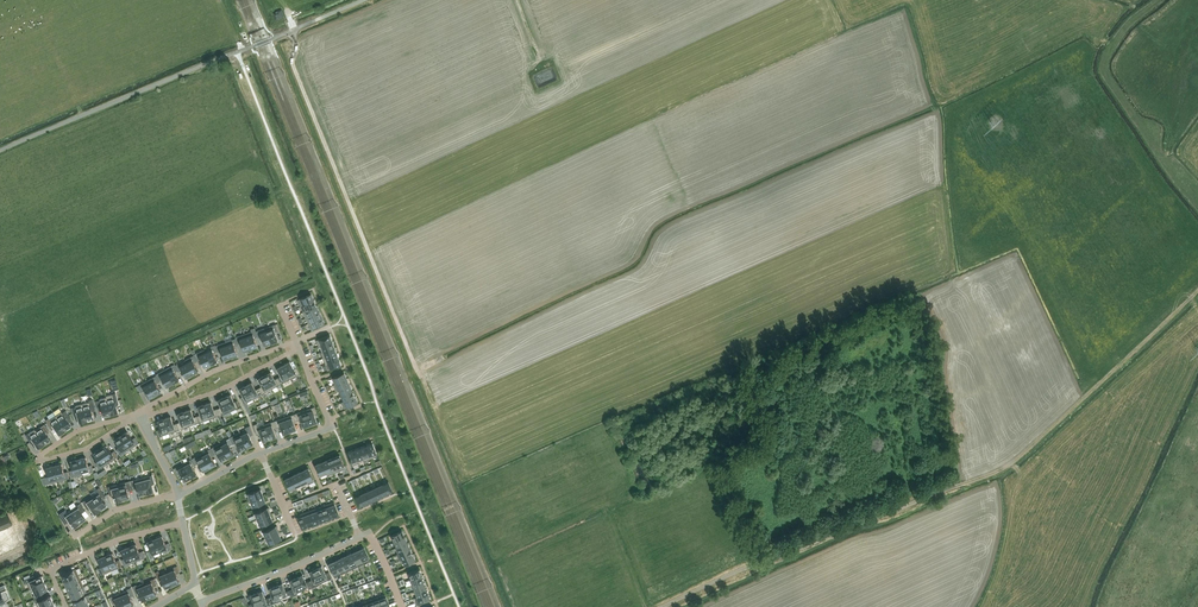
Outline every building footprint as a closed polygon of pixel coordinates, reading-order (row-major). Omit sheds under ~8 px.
[(314,300),(311,294),(297,300),(300,306),(314,300)] [(303,312),(316,306),(314,300),(300,306),(303,312)] [(319,312),(316,306),(303,312),(306,318),(319,312)] [(308,324),(322,318),(319,312),(306,318),(308,324)] [(322,318),(308,324),(311,330),(325,323),(322,318)] [(278,331),(276,324),(272,325),(266,328),(271,343),(272,342),(272,343),(277,342),(277,341),(278,340),(275,332),(278,331)] [(256,331),(255,328),(251,329),(251,331),(245,334),(251,349),(257,346),(254,338),(257,337),(256,331)] [(256,331),(257,337),(258,338),(262,337),(265,345),(266,345),(266,346),(271,344),(270,343),(271,343),(266,328),(259,330),(256,331)] [(235,339),(236,338),(238,344),(241,343),(244,351),(251,349),(245,334),(239,336),(235,337),(235,339)] [(330,335),(316,340),(319,346),(332,341),(330,335)] [(227,345),(226,345),(231,357),(237,355),(234,346),(238,345),(238,344),(236,338),(235,339),(232,340),(233,342),(227,345)] [(332,341),(319,346),(319,347),(320,346),(322,352),(321,352),(334,347),(332,341)] [(215,346),(217,352),(218,352),(221,351),(224,359),(231,357),(226,345),(227,345),(226,342),(219,344),(215,346)] [(206,352),(211,364),(217,361),(214,353),(217,352),(215,346),(215,345),(211,347),(212,349),(206,352)] [(334,347),(321,352),(322,357),(323,358),(337,353),(334,347)] [(194,355),(197,361),(201,359),(204,367),(211,364),(206,352),(205,350),(198,353),(196,354),(194,354),(194,355)] [(337,353),(323,358),(325,365),(339,360),(337,353)] [(185,362),(192,374),(198,371),(194,363),(197,361),(194,355),(191,357),(184,360),(185,362)] [(339,360),(325,365),(328,371),(341,366),(339,360)] [(175,365),(178,371),(179,372),(182,370),(186,378),(192,374),(185,362),(179,365),(178,364),(175,365)] [(293,369),(289,362),(283,365),(291,379),(297,375),(300,374),(297,367),(293,369)] [(175,365),(175,364),(171,366),(165,369),(173,383),(179,380),(175,372),(178,371),(175,365)] [(291,379),(283,365),(277,369),(281,376),(278,378),(281,384),(284,382),(291,379)] [(167,387),(173,383),(165,369),(159,373),(156,375),(156,376),(159,381),(162,379),(167,387)] [(281,384),(278,378),(275,379),(271,372),(268,373),(268,372),(265,374),(265,375),(264,375),(272,389),(278,386),(281,384)] [(334,384),(335,384),(347,379),(344,373),(332,378),(334,384)] [(262,394),(266,392),(272,389),(264,375),(258,379),(262,386),(259,388),(262,394)] [(159,381),(156,376),(153,377),(147,381),(155,395),(161,391),(157,384),(160,382),(159,381)] [(337,391),(337,390),(350,385),(347,379),(335,384),(334,384),(333,385),(336,391),(337,391)] [(147,381),(141,384),(138,386),(141,392),(144,390),(148,398),(155,395),(147,381)] [(262,394),(259,388),(256,390),(252,382),(246,386),(253,399),(259,396),(262,394)] [(352,391),(350,385),(337,390),(337,391),(340,396),(352,391)] [(253,399),(246,386),(239,389),(243,396),(240,398),(244,404),(247,403),(253,399)] [(355,397),(352,391),(340,396),(343,402),(355,397)] [(111,414),(118,412),(116,403),(119,403),(116,393),(106,395),(106,397),(111,414)] [(231,394),(224,397),(231,411),(237,408),(240,407),(237,400),(234,402),(231,394)] [(100,400),(96,401),(98,408),(102,407),(104,416),(111,414),(106,397),(99,399),(100,400)] [(217,409),(220,415),(220,416),(224,414),(231,411),(224,397),(218,400),(221,407),(217,409)] [(358,402),(355,397),(343,402),(341,402),(344,409),(358,402)] [(89,401),(82,403),(87,420),(88,420),(89,421),(93,420),(93,419),(94,418),(92,410),(95,409),(93,399),(89,400),(89,401)] [(220,415),(217,409),(214,410),(211,402),(204,404),(210,419),(216,416),(220,415)] [(87,420),(82,403),(75,405),(76,407),(72,408),(74,415),(77,414),(80,422),(87,420)] [(210,419),(204,404),(198,407),(201,415),(197,416),(199,422),(203,421),(210,419)] [(311,408),(305,410),(310,425),(317,422),(314,414),(317,413),(315,407),(311,408)] [(191,409),(184,412),(189,426),(196,424),(199,422),(197,416),(194,417),(191,409)] [(70,417),(66,410),(63,412),(62,411),(56,415),(65,430),(66,429),(67,430),(71,428),(70,427),(71,426),(67,419),(70,417)] [(298,412),(295,414),(297,420),(300,419),(303,427),(310,425),(305,410),(298,412)] [(189,426),(184,412),(178,414),(180,422),(177,423),(179,430),(183,428),(189,426)] [(291,415),(284,417),(290,432),(296,429),(294,422),(297,420),(295,414),(291,415)] [(56,415),(49,419),(49,418),(46,420),(51,429),(54,427),(59,434),(65,430),(56,415)] [(179,430),(177,423),(173,424),(171,416),(164,419),(169,433),(176,431),(179,430)] [(278,420),(274,421),(277,428),(280,426),(283,434),(290,432),(284,417),(278,420)] [(169,433),(164,419),(157,421),(160,429),(157,430),(159,437),(163,436),(169,433)] [(271,422),(264,425),(269,439),(276,437),(273,429),(277,428),(274,421),(271,422)] [(257,423),(253,425),(257,435),(260,434),(263,441),(269,439),(264,425),(258,427),(257,423)] [(45,424),(36,430),(44,443),(50,439),(46,432),(49,430),(45,424)] [(253,435),(250,426),(245,428),(247,431),(241,434),(247,447),(253,444),(250,436),(253,435)] [(35,429),(25,435),(30,442),(33,440),(38,448),(45,443),(44,443),(36,430),(35,429)] [(127,432),(121,436),(130,449),(136,445),(139,443),(135,437),(132,439),(127,432)] [(233,444),(237,442),(240,450),(247,447),(241,434),(240,432),(234,435),(232,436),(230,437),(229,437),(230,438),(233,444)] [(116,449),(120,455),(123,453),(130,449),(121,436),(114,440),(119,447),(116,449)] [(228,457),(234,454),(230,446),(233,444),(230,438),(227,440),(228,442),(222,446),(228,457)] [(222,461),(228,457),(222,446),(221,443),(214,447),(211,448),(214,455),(218,453),(222,461)] [(371,459),(377,457),(372,443),(366,445),(371,459)] [(118,457),(114,451),(111,453),(107,445),(105,446),(105,445),(101,448),(101,449),(100,449),(109,463),(115,459),(118,457)] [(371,459),(366,445),(360,447),(365,461),(371,459)] [(360,447),(354,450),(358,463),(359,463),(358,460),(363,458),(364,461),(365,461),(360,447)] [(215,464),(211,456),(214,455),(211,448),(208,450),(202,453),(209,467),(215,464)] [(99,469),(102,467),(109,463),(100,449),(99,450),(99,449),(94,452),(95,453),(94,454),(98,461),(95,463),(99,469)] [(358,463),(354,450),(347,452),(352,465),(358,463)] [(199,463),(203,471),(204,470),(205,471),(209,469),(208,468),(209,467),(202,453),(195,457),(192,459),(196,465),(199,463)] [(334,457),(339,471),(345,468),(340,455),(334,457)] [(89,471),(90,473),(93,472),(92,465),(88,466),(86,457),(79,459),(82,473),(89,471)] [(334,457),(328,460),(333,473),(339,471),(334,457)] [(71,461),(73,470),(70,471),(71,478),(75,477),(83,475),(82,473),(79,459),(71,461)] [(197,474),(192,467),(196,465),(192,459),(189,460),(183,464),(183,465),(184,465),(190,478),(197,474)] [(328,460),(322,462),(326,473),(327,476),(333,473),(328,460)] [(326,473),(322,462),(316,465),(320,476),(326,473)] [(66,479),(69,478),(68,471),(64,472),(62,464),(60,464),(60,463),(55,464),(55,465),(54,466),(58,481),(66,479)] [(184,481),(190,478),(184,465),(183,465),(177,468),(177,467),(173,469),(177,475),(180,473),(184,481)] [(54,466),(47,468),(49,476),(45,477),(47,484),(51,483),(58,481),(54,466)] [(308,483),(309,484),(315,481),(308,468),(302,471),(308,483)] [(308,483),(302,471),(297,474),(302,484),(301,485),(302,486),(308,483)] [(152,474),(142,477),(146,493),(154,491),(151,482),(154,482),(152,474)] [(301,485),(302,484),(297,474),(291,476),(296,487),(301,485)] [(296,487),(291,476),(285,479),(290,490),(296,487)] [(139,495),(146,493),(142,477),(132,480),(134,487),(137,486),(139,495)] [(129,481),(119,484),(123,499),(130,497),(127,489),(131,488),(129,481)] [(389,482),(383,484),(387,494),(393,491),(389,482)] [(113,493),(115,501),(123,499),(119,484),(108,487),(110,494),(113,493)] [(383,484),(377,487),(382,497),(387,494),(383,484)] [(92,495),(101,509),(107,505),(102,498),(105,496),(100,487),(96,489),(90,493),(92,495)] [(377,487),(372,489),(376,499),(382,497),(377,487)] [(251,500),(263,495),(261,489),(248,493),(251,500)] [(372,489),(366,492),(371,502),(376,499),(372,489)] [(366,492),(361,494),(365,504),(371,502),(366,492)] [(361,494),(355,497),(359,507),(365,504),(361,494)] [(101,509),(92,495),(83,501),(87,508),(90,506),(95,513),(101,509)] [(263,495),(251,500),(253,507),(265,502),(263,495)] [(334,502),(328,504),(333,517),(339,515),(334,502)] [(80,503),(71,509),(80,523),(80,522),(86,518),(81,511),(84,509),(80,503)] [(327,520),(333,517),(328,504),(322,506),(327,520)] [(327,520),(322,506),(316,508),(321,522),(327,520)] [(258,519),(270,514),(270,515),(271,514),(269,507),(255,513),(258,519)] [(321,522),(316,508),(309,511),(314,524),(314,525),(321,522)] [(80,523),(71,509),(67,512),(65,509),(59,514),(64,522),(69,519),(74,527),(75,526),(76,527),(79,524),(79,523),(80,523)] [(303,513),(308,526),(314,524),(309,511),(303,513)] [(0,518),(0,530),(14,524),(10,513),(0,518)] [(297,515),(302,529),(308,526),(303,513),(297,515)] [(270,515),(270,514),(258,519),(261,526),(273,521),(270,515)] [(267,538),(278,533),(279,533),(280,532),(277,526),(264,532),(267,538)] [(0,533),(0,554),(23,545),(19,533),(12,535),(10,530),(0,533)] [(391,536),(394,542),(405,537),(402,531),(391,536)] [(278,533),(267,538),(269,544),(281,539),(279,533),(278,533)] [(172,549),(169,543),(165,544),(162,536),(161,537),(160,536),(156,538),(155,539),(161,552),(168,549),(168,551),(172,549)] [(394,542),(396,547),(407,542),(405,537),(394,542)] [(148,542),(151,550),(148,551),(150,558),(154,556),(154,555),(161,552),(155,539),(148,542)] [(395,548),(398,554),(410,548),(407,542),(396,547),(395,548)] [(136,544),(129,547),(135,562),(142,559),(145,557),(143,551),(139,552),(136,544)] [(129,547),(122,550),(125,558),(121,559),(125,567),(128,566),(128,565),(135,562),(129,547)] [(364,548),(358,550),(364,563),(370,561),(364,548)] [(399,561),(402,559),(413,554),(410,548),(398,554),(396,554),(399,561)] [(352,553),(358,566),(364,563),(358,550),(352,553)] [(113,553),(105,556),(111,571),(119,568),(122,566),(119,560),(116,561),(113,553)] [(352,553),(346,555),(352,569),(358,566),(352,553)] [(402,559),(405,565),(416,560),(413,554),(402,559)] [(340,559),(346,572),(352,569),(346,555),(340,558),(340,559)] [(105,556),(98,559),(102,567),(98,568),(101,575),(104,574),(111,571),(105,556)] [(340,559),(334,561),(340,574),(346,572),(340,559)] [(329,564),(335,577),(340,574),(334,561),(329,564)] [(173,585),(180,582),(176,574),(180,572),(177,566),(174,567),(175,570),(168,573),(173,585)] [(329,572),(326,573),(322,566),(316,569),(322,583),(332,578),(329,572)] [(64,581),(79,574),(76,568),(62,575),(64,581)] [(312,587),(322,583),(316,569),(315,569),(314,568),(312,569),(312,570),(309,572),(313,579),(309,581),(312,587)] [(422,575),(419,569),(407,573),(410,579),(422,575)] [(173,585),(168,573),(160,576),(159,571),(155,572),(159,581),(162,580),(165,588),(173,585)] [(79,574),(64,581),(67,587),(81,580),(79,574)] [(309,589),(312,587),(309,581),(306,582),(303,575),(296,578),(302,590),(308,588),(309,589)] [(410,579),(412,586),(424,581),(422,575),(410,579)] [(26,579),(23,580),(25,584),(27,583),(30,588),(32,587),(45,582),(42,576),(34,579),(32,576),(26,579)] [(293,588),(289,590),(292,596),(294,596),(297,594),(296,593),(302,590),(296,578),(290,581),(293,588)] [(157,585),(154,579),(150,580),(151,581),(144,584),(150,598),(157,595),(153,587),(157,585)] [(67,587),(69,593),(84,586),(81,580),(67,587)] [(426,587),(424,581),(412,586),(414,592),(415,591),(426,587)] [(45,582),(32,587),(35,595),(33,596),(35,599),(41,596),(40,593),(48,589),(45,582)] [(144,600),(144,601),(149,599),(148,598),(150,598),(144,584),(144,583),(137,586),(136,585),(132,586),(136,594),(139,593),(142,601),(144,600)] [(281,600),(292,596),(289,590),(285,591),(283,583),(276,586),(281,600)] [(84,586),(69,593),(72,599),(87,592),(84,586)] [(269,588),(272,596),(269,597),(271,604),(281,600),(276,586),(269,588)] [(7,605),(4,599),(9,597),(5,587),(0,589),(0,606),(1,606),(7,605)] [(415,591),(417,597),(428,593),(426,587),(415,591)] [(131,588),(127,589),(127,590),(121,593),(126,606),(128,606),(134,605),(131,597),(134,595),(131,588)] [(271,604),(269,597),(265,598),(263,591),(256,593),(261,606),(263,606),(271,604)] [(113,596),(110,597),(113,604),(116,603),(118,606),(126,606),(121,593),(113,596)] [(249,605),(250,606),(261,606),(256,593),(249,596),(252,603),(249,605)] [(417,597),(415,598),(417,604),(431,599),(428,593),(417,597)] [(379,596),(383,606),(390,606),(385,594),(379,596)] [(73,601),(76,606),(88,602),(91,601),(88,595),(73,601)] [(35,599),(38,606),(43,606),(54,602),(51,596),(43,599),(41,596),(35,599)] [(379,596),(373,598),(376,606),(383,606),(379,596)] [(373,598),(367,601),(369,606),(376,606),(373,598)]
